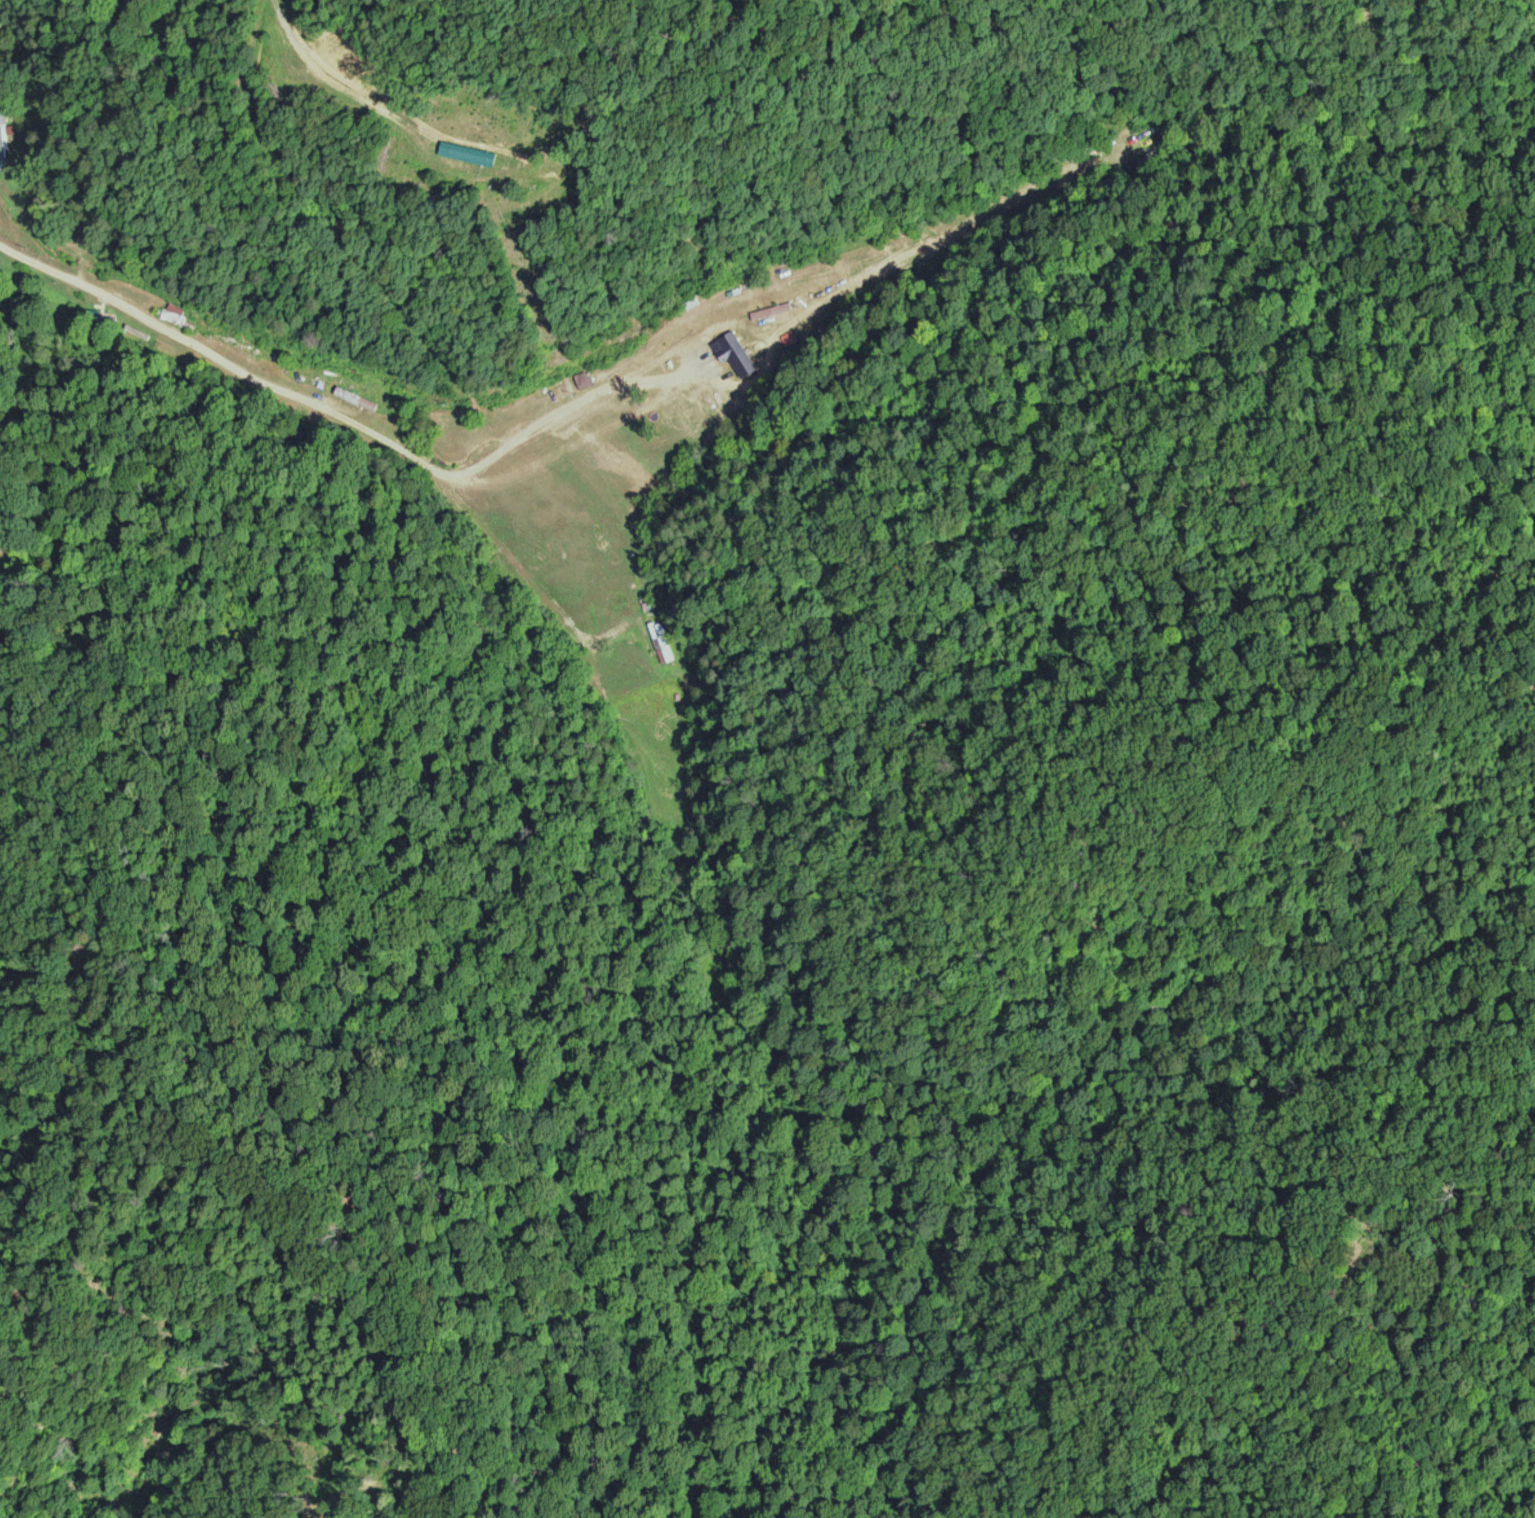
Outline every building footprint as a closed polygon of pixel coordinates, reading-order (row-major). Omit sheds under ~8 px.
[(10,169),(5,104),(0,104),(0,169),(10,169)] [(456,164),(499,172),(503,153),(460,144),(456,164)] [(733,336),(728,324),(687,339),(691,351),(733,336)] [(664,664),(672,662),(667,639),(659,641),(664,664)]
